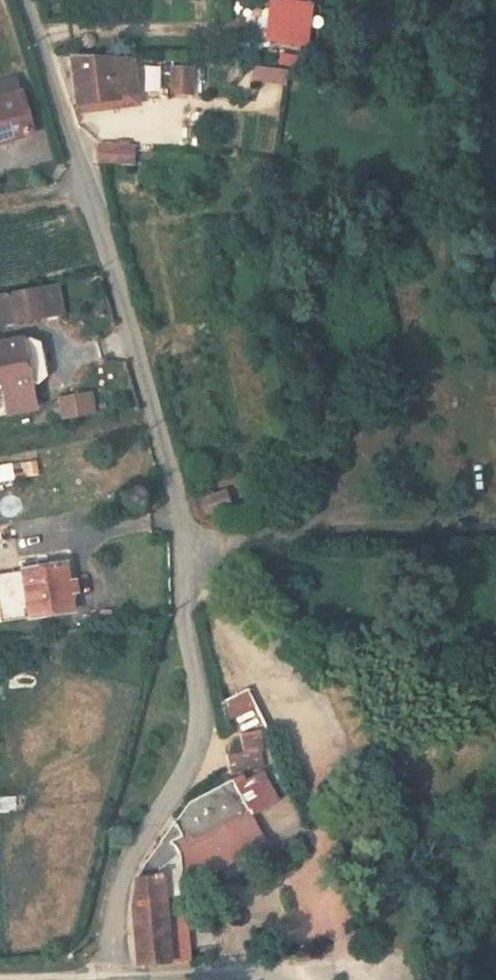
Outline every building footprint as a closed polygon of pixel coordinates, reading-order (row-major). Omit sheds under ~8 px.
[(311,2),(279,0),(278,0),(275,40),(308,43),(311,2)] [(138,73),(136,58),(79,60),(83,113),(128,111),(124,74),(138,73)] [(287,86),(289,70),(253,65),(251,81),(287,86)] [(161,93),(161,66),(145,67),(146,93),(161,93)] [(169,95),(198,94),(197,66),(168,67),(169,95)] [(18,75),(0,80),(0,141),(34,131),(18,75)] [(138,160),(138,147),(104,146),(104,159),(138,160)] [(59,286),(37,290),(42,319),(64,315),(59,286)] [(10,325),(42,319),(37,290),(5,296),(10,325)] [(10,325),(5,296),(0,297),(0,327),(10,325)] [(0,344),(0,416),(36,409),(33,388),(46,385),(46,372),(38,344),(25,347),(24,340),(0,344)] [(91,393),(62,396),(65,418),(94,414),(91,393)] [(0,465),(0,481),(40,478),(39,462),(0,465)] [(206,495),(209,511),(231,508),(229,492),(206,495)] [(0,577),(0,587),(6,624),(78,613),(71,566),(0,577)] [(227,725),(260,709),(249,690),(226,701),(227,725)] [(221,752),(227,768),(267,767),(262,731),(243,733),(245,748),(221,752)] [(210,829),(251,811),(234,781),(192,801),(177,821),(184,838),(210,829)] [(251,811),(210,829),(184,838),(172,843),(182,856),(186,871),(271,844),(251,811)] [(141,880),(172,877),(186,871),(182,856),(172,843),(184,838),(177,821),(148,861),(141,880)] [(175,966),(174,912),(172,877),(141,880),(133,902),(139,970),(175,966)]
